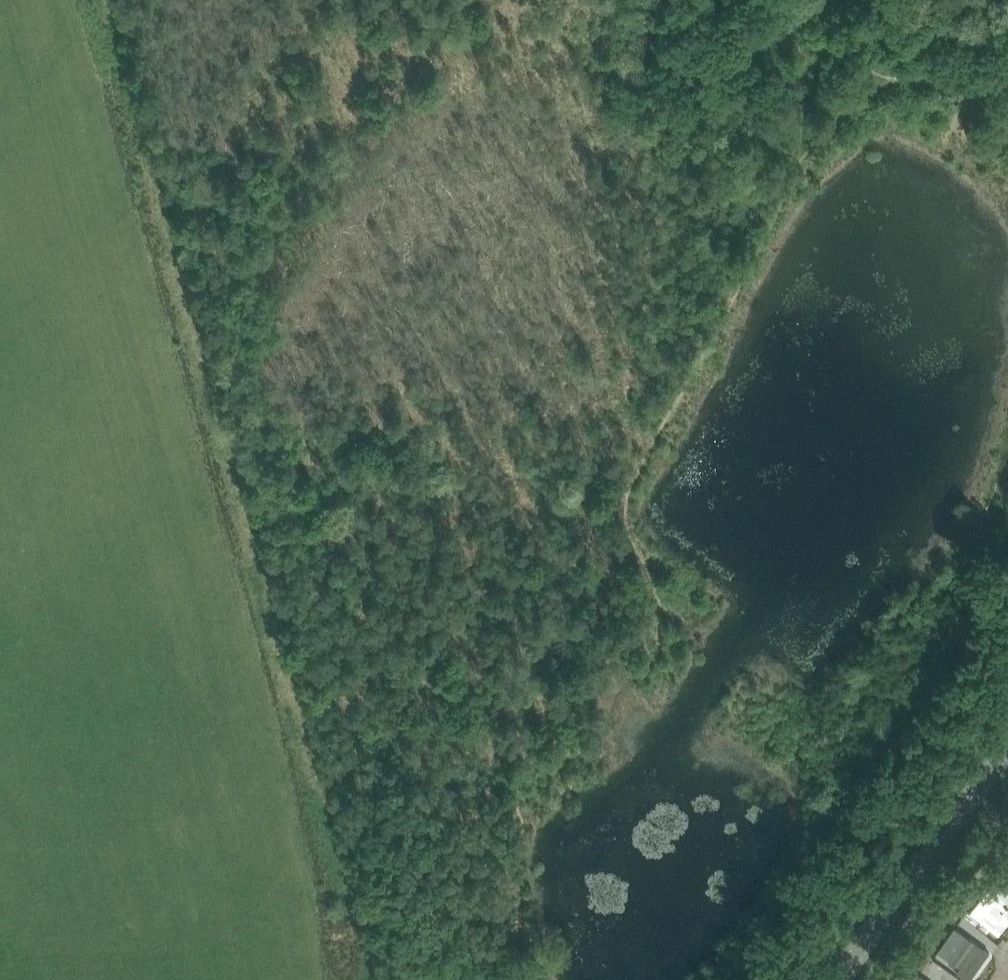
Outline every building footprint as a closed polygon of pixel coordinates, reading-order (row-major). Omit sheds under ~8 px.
[(970,911),(999,935),(1007,923),(1007,916),(1004,913),(1007,909),(1007,900),(991,886),(970,911)] [(955,924),(938,947),(961,966),(979,942),(955,924)] [(922,971),(916,979),(934,979),(922,971)]
